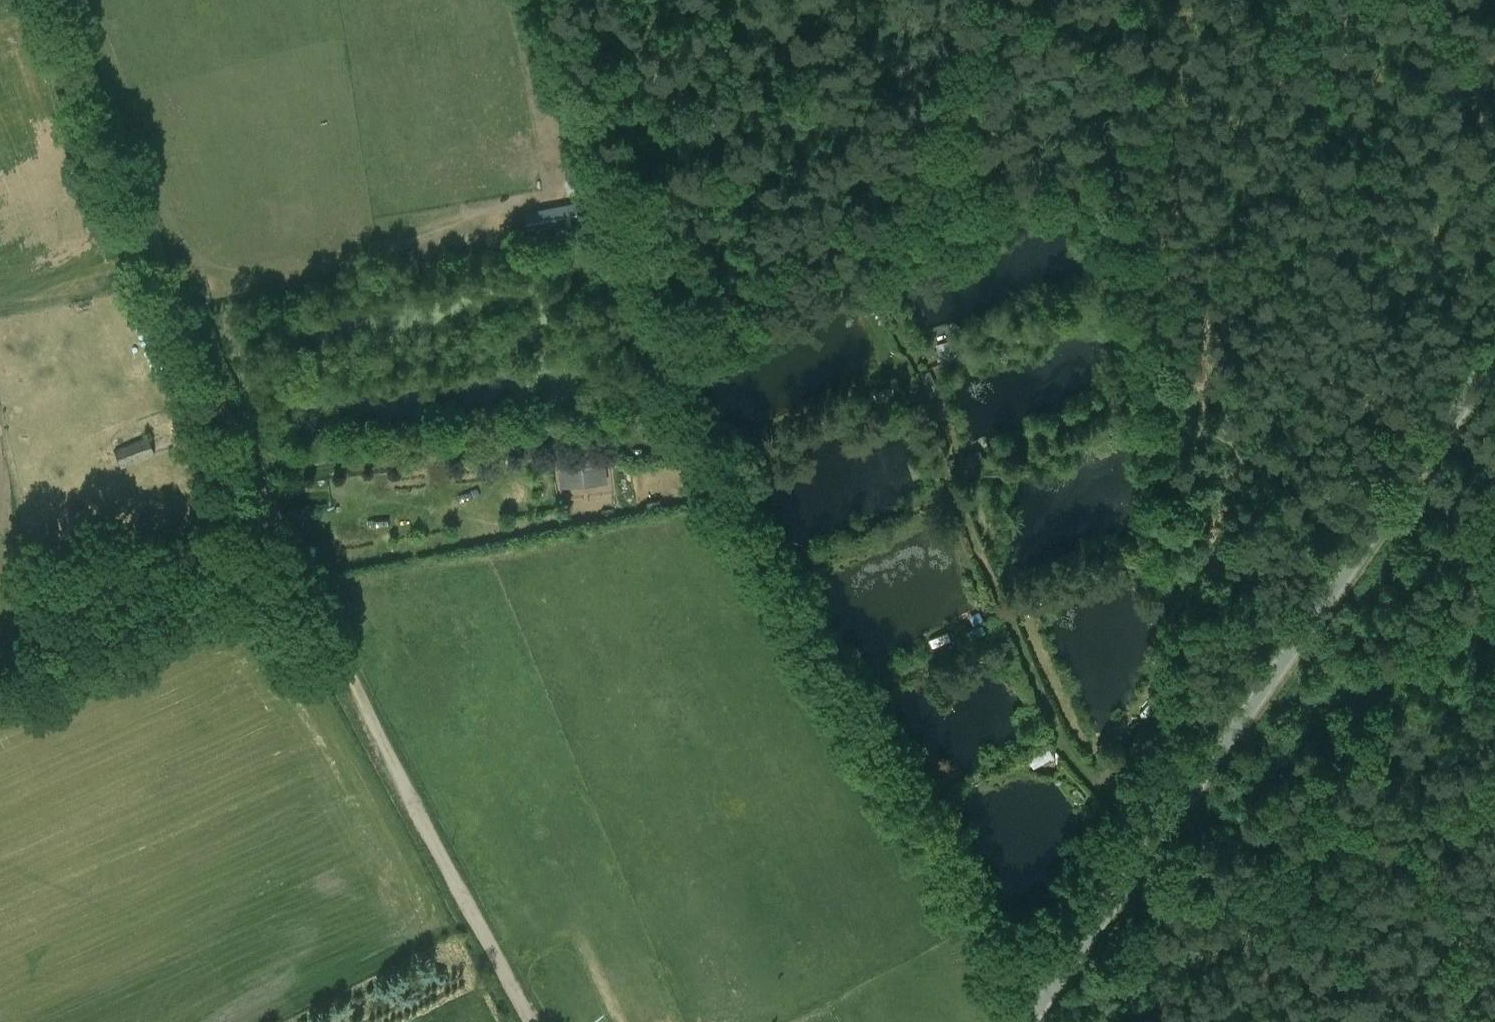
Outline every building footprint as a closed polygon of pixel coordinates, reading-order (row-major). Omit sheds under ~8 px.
[(564,212),(527,219),(530,232),(567,225),(564,212)] [(130,473),(170,459),(163,439),(123,452),(130,473)] [(568,496),(612,491),(608,461),(565,467),(568,496)]
